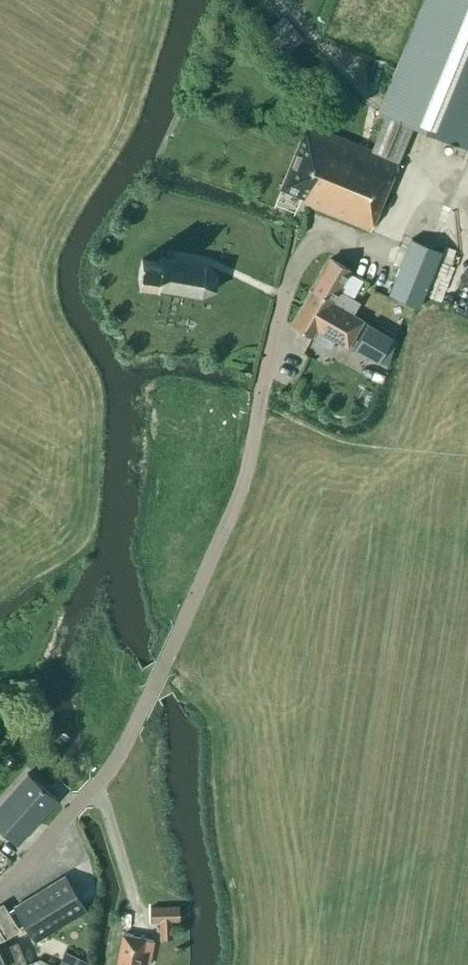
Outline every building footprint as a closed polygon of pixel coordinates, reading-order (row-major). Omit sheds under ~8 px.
[(301,202),(374,232),(395,181),(391,180),(399,162),(398,161),(412,126),(467,149),(467,0),(424,0),(378,112),(386,115),(371,150),(307,124),(281,189),(303,198),(301,202)] [(427,247),(404,237),(379,294),(402,303),(427,247)] [(213,283),(214,280),(214,278),(213,275),(212,272),(211,269),(209,267),(206,265),(161,257),(160,262),(142,259),(138,279),(156,282),(155,287),(201,295),(203,294),(206,293),(208,291),(210,289),(213,285),(213,283)] [(331,259),(312,291),(353,315),(360,302),(339,290),(350,270),(331,259)] [(363,321),(353,315),(332,303),(312,291),(292,325),(312,337),(316,329),(348,347),(363,321)] [(391,335),(366,321),(358,335),(383,349),(391,335)] [(60,801),(30,775),(0,809),(0,828),(20,845),(60,801)] [(14,907),(34,942),(85,911),(64,877),(14,907)] [(4,938),(18,929),(3,904),(0,905),(0,941),(4,938)] [(149,906),(149,921),(158,921),(159,940),(172,940),(171,920),(179,920),(178,905),(149,906)] [(144,964),(148,964),(153,942),(144,941),(145,940),(122,935),(116,964),(140,964),(144,964)] [(17,941),(0,948),(0,964),(25,964),(27,964),(17,941)] [(65,952),(58,964),(86,964),(87,962),(65,952)]
